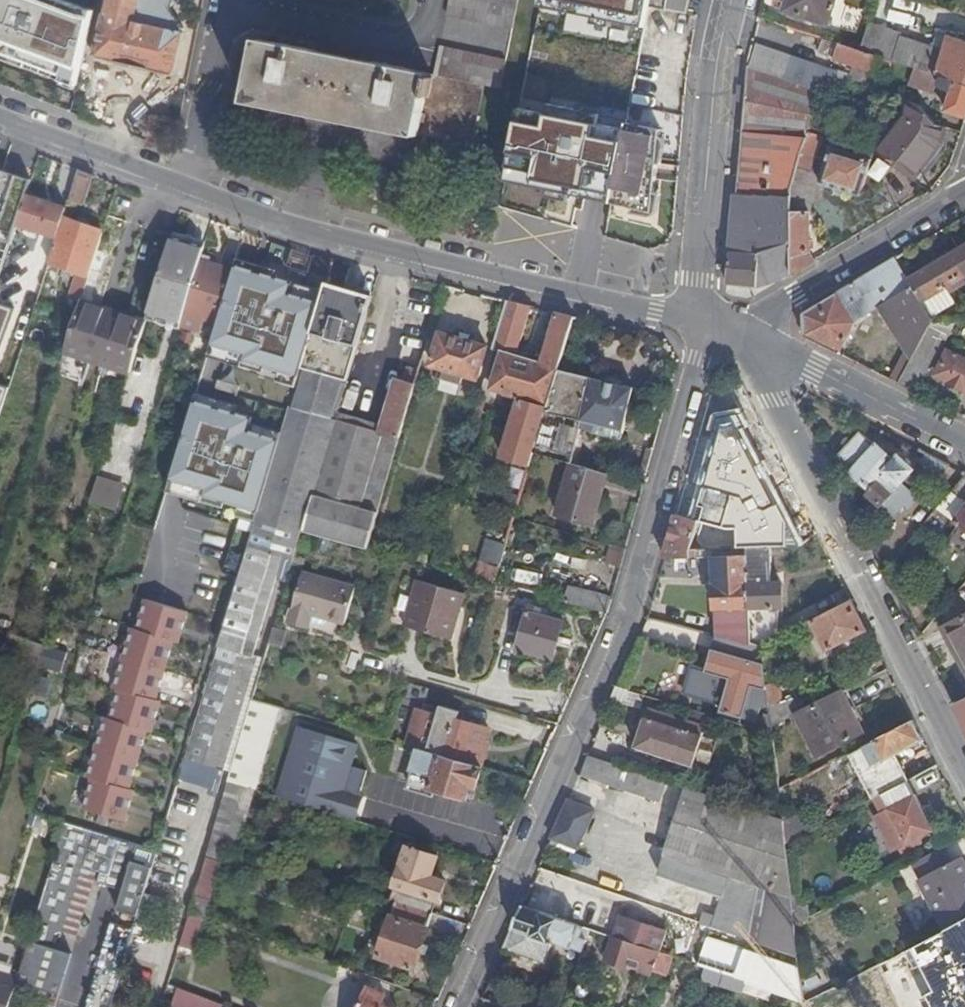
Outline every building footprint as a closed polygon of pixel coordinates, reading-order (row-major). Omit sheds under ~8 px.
[(67,0),(0,0),(0,53),(24,63),(26,58),(52,68),(50,73),(56,75),(56,76),(72,82),(90,9),(67,0)] [(94,55),(173,74),(183,33),(135,21),(140,0),(107,0),(94,55)] [(511,27),(517,0),(448,0),(445,13),(511,27)] [(640,47),(649,6),(664,9),(665,0),(540,0),(538,10),(564,15),(561,31),(640,47)] [(686,13),(688,0),(665,0),(664,9),(686,13)] [(831,0),(787,0),(786,4),(826,17),(831,0)] [(887,22),(915,27),(920,3),(907,0),(891,0),(887,22)] [(949,34),(944,51),(899,36),(901,30),(868,19),(864,32),(859,47),(884,55),(891,58),(939,73),(964,81),(964,40),(949,34)] [(255,39),(243,101),(415,136),(416,132),(470,143),(482,84),(499,87),(505,59),(439,46),(433,74),(255,39)] [(884,55),(859,47),(838,41),(833,56),(853,63),(879,72),(884,55)] [(752,44),(747,63),(808,82),(814,63),(752,44)] [(939,73),(891,58),(884,55),(879,72),(933,90),(936,83),(939,73)] [(26,58),(24,63),(50,73),(52,68),(26,58)] [(743,92),(739,127),(809,129),(810,124),(823,88),(808,82),(747,63),(746,63),(743,92)] [(823,88),(829,68),(814,63),(808,82),(823,88)] [(879,72),(853,63),(849,72),(853,74),(852,77),(876,83),(879,72)] [(823,88),(839,94),(845,74),(829,68),(823,88)] [(939,73),(936,83),(950,88),(945,106),(964,112),(964,81),(939,73)] [(72,82),(56,76),(54,79),(70,85),(72,82)] [(164,89),(154,143),(174,151),(186,88),(171,85),(164,89)] [(503,179),(609,201),(610,196),(626,121),(628,111),(547,94),(545,104),(520,98),(503,179)] [(940,142),(946,124),(935,120),(926,112),(914,105),(879,149),(915,175),(940,142)] [(610,196),(609,201),(646,209),(651,205),(656,163),(639,161),(644,132),(645,124),(626,121),(610,196)] [(644,132),(659,133),(660,127),(645,124),(644,132)] [(791,271),(815,258),(809,245),(807,204),(814,167),(811,166),(823,135),(819,133),(821,128),(810,124),(809,129),(805,137),(789,187),(789,194),(791,271)] [(770,193),(789,194),(789,187),(805,137),(809,129),(739,127),(733,184),(748,185),(748,192),(770,193)] [(639,161),(656,163),(659,133),(644,132),(639,161)] [(820,179),(862,192),(874,158),(869,156),(871,150),(855,144),(852,151),(831,143),(820,179)] [(11,241),(31,178),(0,168),(0,238),(11,241)] [(85,203),(95,174),(80,169),(70,198),(85,203)] [(733,184),(733,192),(748,192),(748,185),(733,184)] [(733,192),(731,200),(747,200),(748,192),(733,192)] [(759,284),(791,271),(789,194),(770,193),(769,241),(758,241),(757,251),(745,250),(747,200),(731,200),(725,282),(759,284)] [(53,202),(28,194),(18,223),(58,237),(64,217),(65,212),(51,207),(53,202)] [(65,212),(67,207),(53,202),(51,207),(65,212)] [(82,299),(104,231),(64,217),(58,237),(49,262),(78,272),(70,297),(82,300),(82,299)] [(183,251),(187,238),(174,234),(150,311),(169,317),(182,321),(186,311),(203,257),(183,251)] [(203,257),(204,254),(207,245),(187,238),(183,251),(203,257)] [(908,280),(923,303),(948,288),(964,278),(964,246),(960,249),(958,245),(942,254),(944,259),(908,280)] [(9,252),(0,277),(0,283),(14,288),(25,257),(9,252)] [(218,321),(234,268),(211,261),(212,257),(204,254),(203,257),(186,311),(218,321)] [(899,384),(932,318),(923,303),(908,280),(896,258),(803,313),(803,337),(840,354),(858,320),(883,305),(909,346),(891,380),(899,384)] [(302,366),(321,301),(304,296),(307,285),(236,263),(234,268),(218,321),(212,342),(230,348),(228,353),(299,375),(302,366)] [(302,366),(347,379),(373,294),(327,280),(324,290),(321,301),(302,366)] [(307,285),(304,296),(321,301),(324,290),(307,285)] [(956,304),(948,288),(923,303),(932,318),(933,318),(956,304)] [(82,300),(70,297),(62,322),(74,326),(82,300)] [(74,326),(66,351),(98,362),(115,309),(82,299),(82,300),(74,326)] [(559,367),(575,315),(558,310),(542,361),(517,353),(532,305),(508,299),(495,347),(501,349),(492,381),(508,386),(506,393),(521,397),(503,455),(523,462),(521,468),(528,471),(534,450),(559,367)] [(11,307),(0,304),(0,347),(11,307)] [(147,319),(115,309),(98,362),(131,372),(147,319)] [(150,311),(148,316),(168,322),(169,317),(150,311)] [(916,392),(956,318),(933,318),(932,318),(899,384),(916,392)] [(487,345),(441,331),(432,363),(445,367),(443,372),(461,379),(464,372),(478,377),(487,345)] [(950,351),(939,373),(951,379),(948,383),(964,391),(964,358),(950,351)] [(368,547),(420,367),(409,364),(406,378),(399,376),(382,430),(337,416),(347,379),(302,366),(299,375),(257,517),(290,526),(303,529),(368,547)] [(593,377),(559,367),(534,450),(572,462),(582,426),(583,419),(625,430),(636,387),(593,377)] [(8,385),(0,383),(0,414),(8,385)] [(255,515),(277,442),(260,437),(263,426),(192,404),(168,483),(186,488),(184,494),(255,515)] [(744,407),(712,412),(690,518),(699,519),(731,528),(738,527),(739,547),(803,547),(806,543),(744,407)] [(624,436),(625,430),(583,419),(582,426),(624,436)] [(858,433),(838,455),(853,469),(850,471),(869,489),(866,492),(880,504),(890,492),(895,492),(899,490),(901,485),(901,479),(910,468),(896,457),(894,460),(875,444),(873,446),(858,433)] [(945,462),(923,451),(918,461),(939,473),(945,462)] [(593,524),(608,472),(572,462),(558,513),(593,524)] [(894,511),(917,529),(950,491),(926,473),(894,511)] [(950,491),(964,503),(964,473),(950,491)] [(125,486),(97,477),(89,503),(116,512),(125,486)] [(953,522),(964,531),(964,506),(953,522)] [(690,518),(675,516),(663,560),(713,558),(745,556),(744,549),(692,551),(699,519),(690,518)] [(257,517),(219,644),(253,654),(290,526),(257,517)] [(620,567),(626,548),(610,543),(604,562),(620,567)] [(486,545),(477,577),(495,582),(504,549),(486,545)] [(717,637),(750,647),(750,635),(748,609),(746,561),(745,556),(713,558),(717,637)] [(542,584),(544,559),(522,557),(519,582),(542,584)] [(746,561),(748,609),(782,608),(781,583),(771,583),(771,573),(765,573),(764,561),(746,561)] [(289,619),(308,625),(313,610),(346,620),(356,584),(303,569),(289,619)] [(456,605),(460,606),(464,592),(417,578),(404,624),(446,636),(456,605)] [(607,612),(612,597),(598,594),(595,595),(571,589),(569,595),(563,594),(561,600),(607,612)] [(153,614),(157,604),(136,596),(66,820),(89,826),(111,752),(153,614)] [(827,652),(868,632),(851,601),(812,622),(827,652)] [(178,615),(157,604),(153,614),(111,752),(89,826),(112,834),(178,615)] [(537,606),(530,604),(517,649),(553,659),(565,619),(536,611),(537,606)] [(451,637),(460,606),(456,605),(446,636),(451,637)] [(947,626),(964,658),(964,617),(947,626)] [(947,626),(938,631),(964,675),(964,667),(962,662),(964,661),(964,658),(947,626)] [(270,642),(291,648),(295,633),(274,627),(270,642)] [(45,643),(12,632),(5,655),(38,666),(45,643)] [(750,647),(758,648),(759,637),(750,635),(750,647)] [(752,721),(756,704),(758,690),(739,684),(750,647),(717,637),(713,636),(703,673),(727,681),(720,711),(752,721)] [(46,642),(45,643),(38,666),(57,672),(65,649),(46,642)] [(763,691),(765,705),(778,702),(776,683),(788,682),(784,657),(760,661),(763,691)] [(215,662),(185,760),(223,772),(253,673),(215,662)] [(641,694),(618,687),(611,702),(635,710),(641,694)] [(756,704),(765,705),(763,691),(758,690),(756,704)] [(842,695),(796,719),(817,758),(862,736),(842,695)] [(253,699),(229,779),(255,787),(279,706),(253,699)] [(964,724),(964,699),(954,704),(964,724)] [(765,705),(767,716),(798,713),(797,700),(778,702),(765,705)] [(406,742),(419,747),(483,765),(488,748),(484,747),(490,727),(486,726),(458,718),(460,709),(441,703),(438,712),(416,706),(406,742)] [(461,706),(460,709),(458,718),(486,726),(490,714),(461,706)] [(694,766),(711,715),(696,710),(692,723),(648,709),(635,746),(694,766)] [(890,759),(924,741),(913,721),(871,742),(873,748),(870,750),(877,762),(889,756),(890,759)] [(353,817),(360,794),(368,770),(352,765),(355,756),(355,751),(354,747),(352,744),(349,742),(348,741),(299,725),(277,794),(353,817)] [(477,786),(483,765),(419,747),(409,781),(435,789),(435,788),(467,798),(472,784),(477,786)] [(912,778),(937,767),(930,753),(905,765),(912,778)] [(670,783),(588,756),(580,775),(664,803),(670,783)] [(229,779),(211,839),(227,844),(237,848),(255,787),(229,779)] [(910,780),(881,795),(894,822),(886,827),(893,839),(901,835),(907,846),(935,831),(910,780)] [(800,978),(794,924),(791,897),(784,848),(780,819),(688,789),(667,855),(729,877),(717,914),(706,910),(703,921),(713,924),(699,965),(721,972),(791,997),(803,1001),(800,978)] [(353,817),(356,819),(363,796),(360,794),(353,817)] [(592,808),(569,798),(553,837),(576,847),(592,808)] [(66,820),(18,977),(18,979),(40,987),(55,937),(89,827),(89,826),(66,820)] [(101,871),(112,834),(89,826),(89,827),(55,937),(40,987),(64,994),(76,954),(57,948),(82,865),(101,871)] [(158,848),(112,834),(101,871),(98,881),(122,888),(144,895),(158,848)] [(211,839),(206,854),(222,859),(227,844),(211,839)] [(432,912),(433,912),(437,898),(440,899),(447,879),(432,875),(438,855),(409,845),(392,899),(396,900),(432,912)] [(944,931),(964,921),(964,863),(962,858),(950,864),(942,847),(912,862),(920,878),(918,879),(944,931)] [(206,854),(196,892),(211,896),(222,859),(206,854)] [(144,895),(122,888),(87,1006),(110,1006),(144,895)] [(616,906),(574,891),(565,917),(607,932),(616,906)] [(191,908),(206,913),(211,896),(196,892),(191,908)] [(794,924),(811,915),(807,895),(791,897),(794,924)] [(539,911),(523,905),(504,950),(541,964),(551,940),(582,950),(591,928),(552,915),(556,902),(544,898),(539,911)] [(415,966),(432,912),(396,900),(378,953),(415,966)] [(196,950),(205,915),(191,911),(182,946),(196,950)] [(616,938),(655,950),(659,952),(666,932),(623,918),(616,938)] [(648,970),(655,950),(616,938),(608,960),(627,967),(629,963),(648,970)] [(691,963),(663,953),(657,972),(683,982),(691,963)] [(721,972),(699,965),(695,977),(716,984),(721,972)] [(11,1000),(18,979),(18,977),(0,971),(0,1006),(9,1006),(11,1000)] [(364,990),(349,985),(340,1006),(358,1006),(364,990)] [(225,1003),(179,986),(171,1006),(224,1006),(225,1003)] [(368,986),(359,1006),(391,1006),(381,1003),(386,993),(368,986)]
